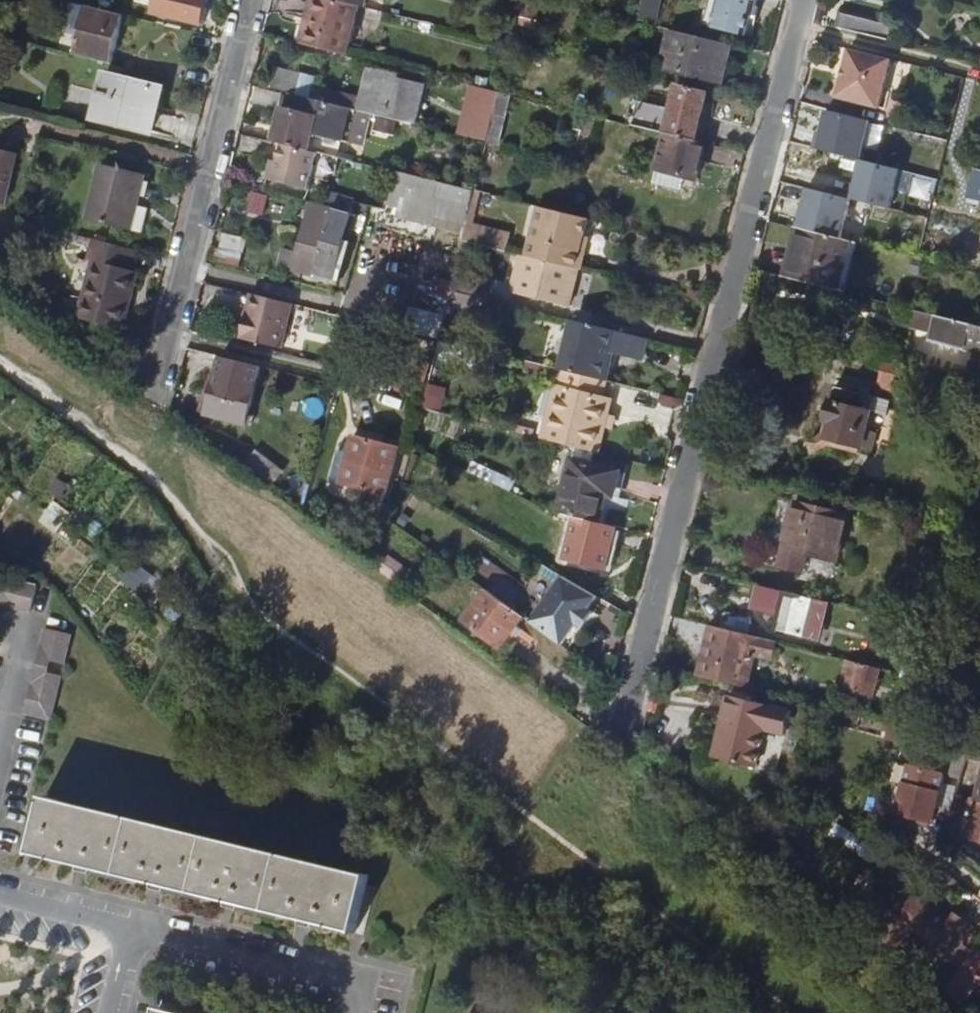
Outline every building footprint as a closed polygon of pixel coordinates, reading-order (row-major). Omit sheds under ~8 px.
[(159,12),(206,23),(211,0),(161,0),(159,12)] [(305,43),(350,55),(362,6),(340,0),(321,0),(315,26),(310,24),(305,43)] [(310,24),(315,26),(321,0),(315,0),(310,24)] [(711,32),(744,43),(752,14),(755,14),(759,0),(719,0),(711,32)] [(115,63),(126,14),(89,5),(77,54),(115,63)] [(845,13),(841,28),(869,35),(872,21),(845,13)] [(722,86),(731,50),(672,35),(667,57),(676,60),(672,73),(722,86)] [(894,60),(852,50),(848,68),(852,69),(849,80),(845,79),(840,98),(881,108),(894,60)] [(277,68),(272,88),(294,94),(299,96),(305,77),(277,68)] [(369,68),(358,110),(371,114),(381,71),(369,68)] [(399,76),(381,71),(371,114),(416,125),(426,87),(399,80),(399,76)] [(161,87),(111,74),(100,117),(154,130),(159,111),(155,110),(161,87)] [(461,134),(491,139),(499,88),(469,83),(461,134)] [(680,90),(668,139),(696,146),(708,98),(680,90)] [(344,140),(351,109),(299,96),(294,94),(291,111),(286,109),(277,142),(283,143),(311,151),(313,140),(315,133),(334,138),(344,140)] [(493,139),(504,140),(510,95),(499,94),(493,139)] [(843,153),(847,133),(818,126),(814,146),(843,153)] [(333,145),(334,138),(315,133),(313,140),(333,145)] [(697,186),(706,149),(696,146),(668,139),(667,139),(659,176),(697,186)] [(315,190),(324,154),(311,151),(283,143),(280,158),(276,180),(315,190)] [(0,148),(0,203),(8,204),(20,153),(0,148)] [(269,179),(276,180),(280,158),(274,156),(269,179)] [(863,158),(854,196),(895,207),(900,188),(933,196),(938,176),(863,158)] [(146,173),(104,162),(90,218),(133,228),(146,173)] [(447,219),(468,224),(476,193),(396,173),(388,201),(399,204),(397,216),(431,225),(434,212),(448,216),(447,219)] [(808,185),(799,225),(845,235),(854,196),(808,185)] [(353,216),(356,202),(356,199),(344,195),(341,211),(314,204),(302,252),(285,248),(280,266),(336,280),(352,217),(353,216)] [(581,272),(585,257),(579,256),(584,237),(588,222),(538,209),(525,258),(530,259),(581,272)] [(512,238),(468,226),(464,242),(489,249),(508,253),(512,238)] [(836,288),(848,240),(802,228),(797,251),(793,250),(787,275),(836,288)] [(122,351),(135,299),(128,298),(134,269),(132,268),(137,247),(97,237),(93,259),(97,260),(79,339),(122,351)] [(589,239),(584,237),(579,256),(585,257),(589,239)] [(581,272),(530,259),(525,258),(516,294),(572,308),(581,272)] [(142,271),(134,269),(128,298),(135,299),(142,271)] [(483,283),(456,276),(452,291),(479,298),(483,283)] [(473,322),(479,298),(452,291),(446,315),(473,322)] [(294,305),(253,295),(242,339),(283,349),(294,305)] [(410,308),(405,330),(437,337),(441,316),(410,308)] [(942,315),(936,336),(979,348),(979,324),(942,315)] [(642,362),(647,341),(575,323),(564,372),(607,383),(614,352),(631,356),(631,359),(642,362)] [(436,357),(450,360),(454,345),(440,341),(436,357)] [(395,349),(389,373),(402,376),(413,369),(416,354),(395,349)] [(925,371),(926,364),(927,361),(894,353),(893,355),(891,362),(889,362),(884,380),(899,384),(896,393),(907,395),(914,369),(925,371)] [(249,428),(262,368),(227,358),(223,376),(219,376),(210,417),(249,428)] [(899,384),(884,380),(882,389),(896,393),(899,384)] [(893,402),(838,387),(834,404),(830,404),(827,406),(824,416),(827,420),(830,423),(826,439),(875,451),(878,442),(892,445),(899,419),(890,416),(891,410),(893,402)] [(559,388),(545,442),(598,456),(611,402),(559,388)] [(900,412),(891,410),(890,416),(899,419),(900,412)] [(361,490),(384,497),(395,452),(353,440),(342,485),(361,490)] [(564,461),(551,512),(554,513),(576,519),(600,526),(612,474),(564,461)] [(484,470),(480,478),(500,487),(503,479),(484,470)] [(508,481),(503,479),(500,487),(504,489),(508,481)] [(841,510),(789,496),(773,561),(796,567),(801,550),(830,556),(841,510)] [(605,573),(616,530),(600,526),(576,519),(565,563),(605,573)] [(809,575),(837,578),(839,560),(810,558),(809,575)] [(0,576),(0,602),(5,603),(11,578),(0,576)] [(40,586),(11,578),(5,603),(34,611),(40,586)] [(592,614),(602,601),(568,580),(535,627),(565,649),(582,627),(577,624),(587,610),(592,614)] [(501,649),(524,619),(488,592),(465,622),(501,649)] [(803,636),(813,598),(788,592),(780,629),(803,636)] [(598,618),(592,614),(587,610),(577,624),(582,627),(588,632),(598,618)] [(730,610),(725,629),(749,634),(753,616),(730,610)] [(774,666),(780,642),(760,637),(749,634),(725,629),(712,625),(700,675),(748,687),(754,661),(774,666)] [(74,635),(70,634),(47,628),(40,656),(68,662),(74,635)] [(68,662),(40,656),(38,667),(65,673),(68,662)] [(875,697),(883,667),(864,662),(857,692),(875,697)] [(65,673),(38,667),(27,712),(50,718),(54,719),(65,673)] [(795,713),(734,698),(718,758),(759,769),(769,730),(789,736),(795,713)] [(946,777),(962,780),(965,769),(942,764),(940,773),(912,767),(901,814),(935,823),(946,777)] [(971,823),(979,825),(979,788),(971,823)] [(48,798),(34,853),(85,865),(156,883),(231,901),(304,918),(356,931),(369,875),(48,798)] [(867,886),(860,895),(887,915),(893,906),(867,886)] [(935,941),(931,947),(950,961),(976,928),(962,917),(954,927),(950,924),(952,919),(927,901),(924,905),(909,895),(897,914),(935,941)] [(977,949),(962,970),(979,984),(979,952),(977,949)]
